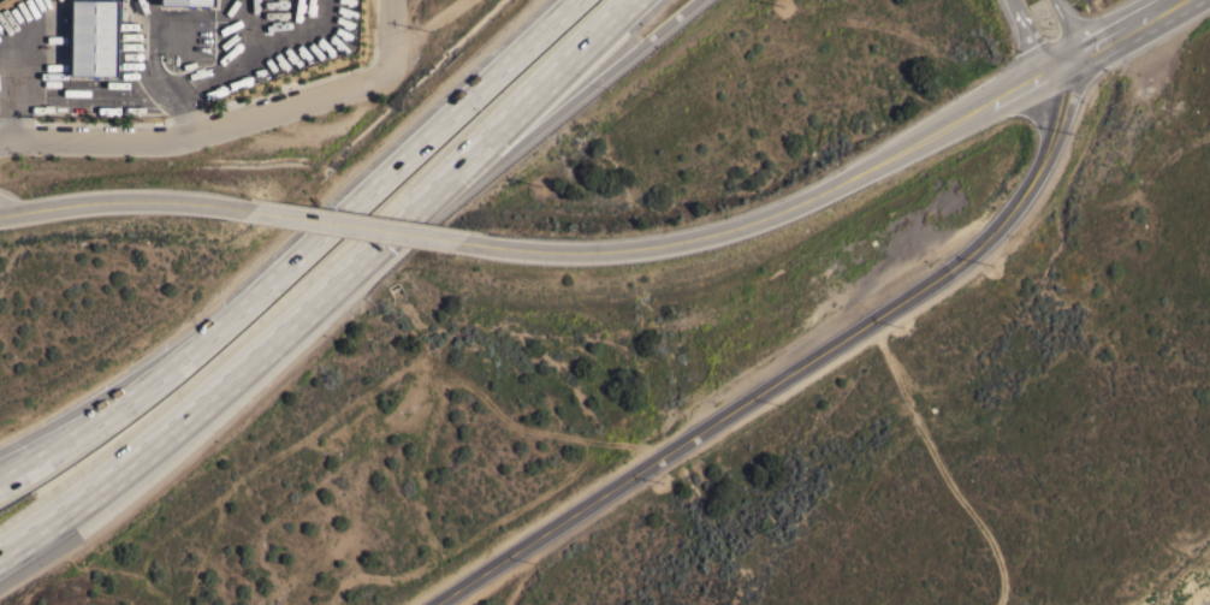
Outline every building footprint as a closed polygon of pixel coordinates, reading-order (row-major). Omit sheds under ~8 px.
[(71,76),(72,0),(119,0),(118,76),(71,76)]
